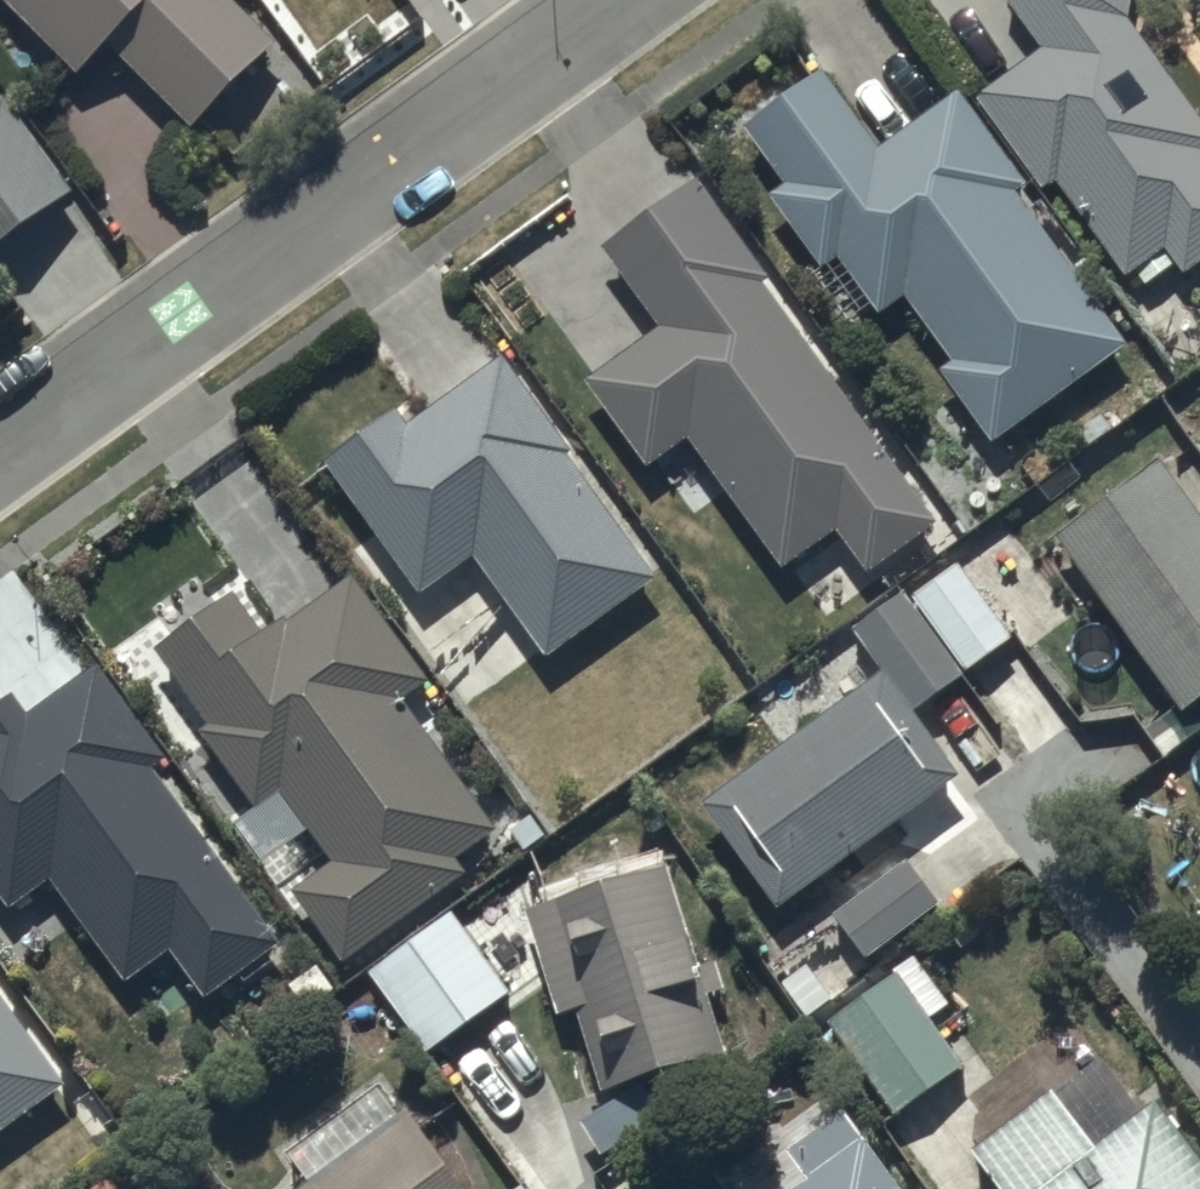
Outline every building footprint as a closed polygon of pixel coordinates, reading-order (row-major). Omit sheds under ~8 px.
[(75,71),(112,37),(192,123),(201,115),(236,152),(327,83),(242,0),(9,0),(75,71)] [(976,92),(1043,181),(1054,173),(1129,273),(1136,269),(1143,279),(1174,256),(1184,269),(1199,257),(1199,115),(1123,12),(1126,7),(1128,2),(1129,0),(1010,0),(1042,42),(976,92)] [(881,141),(823,64),(744,124),(786,179),(769,191),(823,262),(812,270),(848,317),(871,300),(880,313),(905,294),(954,358),(942,367),(995,437),(1126,338),(1014,191),(1028,180),(955,85),(881,141)] [(76,184),(7,89),(0,94),(0,239),(76,184)] [(944,510),(698,172),(604,240),(663,321),(586,378),(649,465),(689,435),(781,567),(837,529),(865,567),(944,510)] [(395,407),(325,457),(421,588),(474,549),(549,650),(656,571),(504,351),(407,423),(395,407)] [(1055,532),(1183,708),(1199,695),(1199,505),(1164,455),(1055,532)] [(885,669),(702,797),(775,905),(961,770),(912,703),(1010,637),(957,559),(908,592),(906,589),(854,624),(885,669)] [(430,675),(352,568),(288,617),(284,612),(262,628),(230,584),(152,641),(209,719),(198,728),(253,803),(229,820),(259,860),(308,824),(333,859),(297,886),(348,955),(467,867),(454,850),(497,819),(405,694),(430,675)] [(7,907),(52,876),(128,978),(170,946),(205,996),(281,941),(156,763),(170,752),(100,658),(29,711),(15,689),(0,699),(0,896),(7,907)] [(910,856),(834,907),(864,951),(939,899),(910,856)] [(698,964),(667,861),(522,903),(555,1013),(577,1006),(600,1085),(748,1041),(722,957),(698,964)] [(455,906),(366,968),(421,1047),(510,985),(455,906)] [(844,1008),(830,1017),(896,1112),(964,1065),(929,1014),(949,1001),(915,952),(841,1003),(844,1008)] [(67,1077),(0,986),(0,1127),(67,1077)] [(974,1145),(1006,1188),(1199,1188),(1199,1158),(1153,1096),(1140,1106),(1099,1052),(974,1145)] [(406,1102),(396,1109),(377,1082),(287,1147),(310,1178),(295,1188),(470,1188),(406,1102)] [(845,1105),(788,1146),(809,1174),(788,1188),(906,1188),(845,1105)] [(86,1188),(117,1188),(106,1174),(86,1188)]
